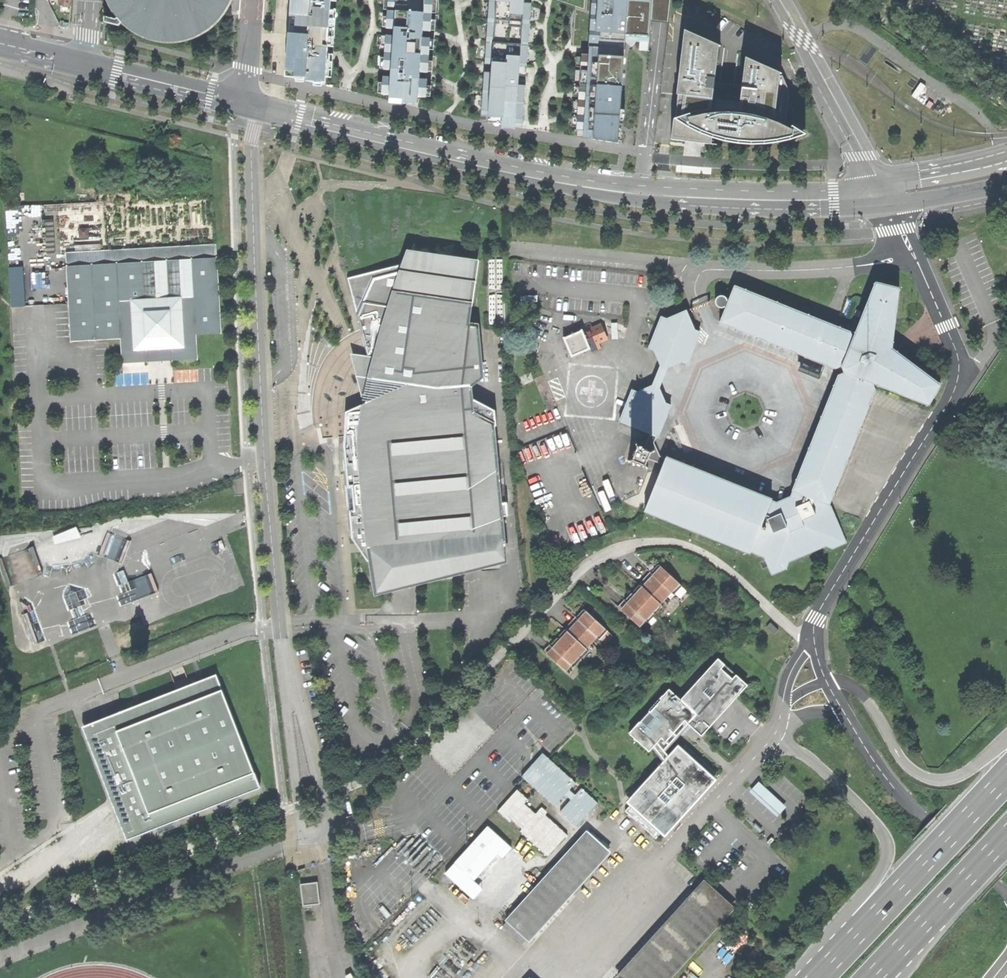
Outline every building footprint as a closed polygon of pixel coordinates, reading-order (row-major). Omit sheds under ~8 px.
[(194,38),(200,36),(205,33),(211,29),(215,25),(219,21),(223,16),(227,11),(229,7),(231,2),(232,0),(180,0),(177,2),(168,4),(159,3),(153,0),(106,0),(108,3),(110,7),(112,11),(114,15),(117,18),(121,23),(125,27),(130,30),(134,33),(139,36),(145,39),(150,40),(156,42),(162,43),(169,43),(175,43),(182,42),(188,41),(194,38)] [(286,77),(306,78),(306,81),(325,82),(327,58),(327,53),(328,50),(331,0),(291,0),(286,77)] [(387,27),(395,28),(394,31),(394,34),(386,33),(384,69),(392,69),(392,72),(391,75),(383,75),(382,94),(391,95),(391,98),(405,100),(420,101),(420,96),(427,96),(428,79),(421,79),(421,75),(422,71),(429,71),(431,38),(424,37),(424,34),(424,30),(432,31),(434,0),(388,0),(387,27)] [(490,1),(489,20),(489,23),(486,63),(492,64),(492,67),(492,71),(486,71),(484,91),(484,94),(483,112),(483,114),(490,115),(491,115),(490,117),(497,117),(505,117),(505,121),(518,123),(523,125),(531,24),(532,0),(490,0),(490,1)] [(625,56),(622,56),(622,50),(625,50),(626,40),(626,38),(627,33),(629,33),(650,34),(651,20),(660,21),(668,21),(671,0),(552,0),(553,0),(575,8),(574,37),(573,46),(590,46),(590,50),(590,53),(583,53),(582,68),(581,82),(580,92),(580,96),(579,99),(579,100),(578,114),(578,119),(578,123),(577,126),(577,130),(585,130),(585,137),(595,139),(601,140),(618,143),(625,56)] [(719,45),(684,30),(677,94),(679,94),(676,118),(676,119),(674,119),(671,139),(685,141),(685,135),(694,135),(703,137),(703,143),(712,144),(712,137),(723,140),(732,142),(741,143),(752,143),(764,143),(773,142),(780,141),(789,139),(803,134),(791,127),(785,124),(774,119),(780,74),(782,73),(745,57),(742,85),(714,82),(719,45)] [(650,42),(640,41),(639,50),(649,51),(650,42)] [(782,75),(781,76),(780,74),(774,119),(785,124),(789,92),(782,75)] [(368,561),(378,560),(401,572),(416,576),(419,576),(421,576),(421,575),(459,572),(460,572),(463,572),(476,566),(498,549),(505,549),(505,548),(501,548),(499,529),(504,529),(502,514),(501,515),(494,431),(491,431),(490,427),(496,426),(495,410),(470,397),(469,386),(481,377),(479,355),(478,351),(479,351),(478,343),(477,339),(478,339),(477,328),(466,327),(474,274),(472,272),(473,265),(464,261),(464,262),(462,260),(461,260),(461,255),(454,244),(443,247),(438,244),(432,248),(427,245),(419,246),(415,244),(415,243),(414,243),(407,261),(362,273),(363,276),(351,279),(355,294),(351,295),(366,356),(373,378),(367,402),(364,404),(345,412),(343,468),(349,533),(362,552),(368,561)] [(65,252),(66,266),(216,257),(216,255),(216,244),(65,252)] [(216,257),(66,266),(68,303),(71,341),(109,339),(120,338),(122,363),(147,362),(146,349),(171,348),(172,360),(174,360),(198,359),(196,334),(221,332),(216,257)] [(14,304),(29,304),(28,265),(12,266),(14,304)] [(347,277),(351,295),(355,294),(351,279),(363,276),(362,273),(347,277)] [(771,500),(771,499),(666,457),(665,458),(663,464),(644,511),(750,553),(751,552),(754,553),(764,557),(771,574),(785,569),(788,562),(825,546),(832,549),(845,543),(830,506),(829,505),(875,390),(873,384),(929,406),(940,385),(900,355),(898,353),(900,351),(902,351),(903,343),(897,339),(892,343),(899,288),(876,282),(853,337),(850,332),(846,330),(820,319),(735,285),(728,301),(728,299),(727,298),(725,296),(722,295),(719,296),(717,297),(715,300),(715,303),(716,305),(718,307),(720,308),(724,308),(726,307),(719,322),(836,369),(841,367),(844,373),(838,375),(792,490),(793,491),(791,496),(775,502),(771,500)] [(657,330),(650,349),(654,350),(660,365),(667,368),(682,362),(687,363),(700,331),(696,330),(687,310),(667,318),(663,316),(657,330)] [(582,330),(590,349),(592,352),(601,348),(599,344),(608,340),(601,324),(592,328),(590,323),(581,327),(582,330)] [(582,330),(564,338),(572,357),(590,349),(582,330)] [(160,361),(172,360),(171,348),(146,349),(147,362),(160,361)] [(351,354),(364,404),(367,402),(373,378),(366,356),(351,354)] [(656,376),(652,385),(659,388),(664,378),(667,368),(660,365),(656,376)] [(633,390),(620,422),(650,434),(656,436),(658,437),(670,405),(666,403),(659,388),(652,385),(638,391),(633,390)] [(650,434),(644,449),(649,451),(655,449),(656,451),(650,453),(648,458),(663,464),(665,458),(659,456),(654,442),(656,436),(650,434)] [(633,458),(628,461),(628,463),(634,460),(644,464),(647,470),(649,469),(646,463),(648,458),(650,453),(656,451),(655,449),(649,451),(644,449),(639,447),(637,442),(635,442),(637,448),(633,458)] [(76,527),(53,537),(55,544),(81,537),(76,527)] [(620,606),(618,607),(639,627),(644,621),(647,623),(658,611),(662,607),(659,604),(670,592),(673,595),(681,586),(661,567),(658,569),(657,570),(653,575),(650,573),(638,585),(641,588),(638,591),(630,599),(627,603),(624,601),(620,606)] [(153,572),(126,583),(128,591),(118,595),(122,605),(160,589),(153,572)] [(546,649),(543,652),(563,671),(569,665),(572,668),(587,651),(584,649),(595,637),(598,639),(606,631),(586,612),(582,616),(580,618),(578,620),(575,617),(563,630),(566,633),(563,636),(555,644),(552,648),(550,645),(546,649)] [(770,623),(766,627),(773,635),(778,630),(770,623)] [(669,689),(629,733),(648,752),(653,748),(659,754),(662,751),(683,728),(687,724),(700,735),(734,697),(736,698),(737,697),(747,685),(720,661),(704,678),(702,676),(680,700),(669,689)] [(152,822),(155,828),(260,787),(216,674),(124,710),(111,715),(111,717),(89,726),(130,831),(152,822)] [(126,839),(155,828),(152,822),(130,831),(89,726),(111,717),(111,715),(82,727),(110,799),(126,839)] [(668,763),(624,811),(655,839),(686,805),(716,772),(685,744),(671,760),(668,763)] [(662,751),(659,754),(668,763),(671,760),(662,751)] [(577,826),(598,803),(581,788),(574,795),(569,790),(575,783),(542,753),(522,776),(554,806),(564,795),(571,800),(561,811),(577,826)] [(786,807),(759,782),(750,792),(777,817),(786,807)] [(517,790),(498,811),(509,822),(511,820),(522,829),(520,832),(548,857),(567,835),(539,810),(535,814),(524,805),(528,800),(517,790)] [(762,829),(755,823),(752,826),(759,833),(762,829)] [(514,848),(489,826),(445,874),(475,901),(485,889),(476,880),(499,855),(504,859),(514,848)] [(585,835),(503,926),(509,932),(517,924),(529,936),(605,853),(596,845),(585,835)] [(601,840),(596,845),(605,853),(609,847),(601,840)] [(317,882),(300,884),(303,906),(320,904),(317,882)] [(621,976),(623,977),(669,977),(731,911),(703,885),(621,976)] [(522,943),(529,936),(517,924),(509,932),(522,943)]
